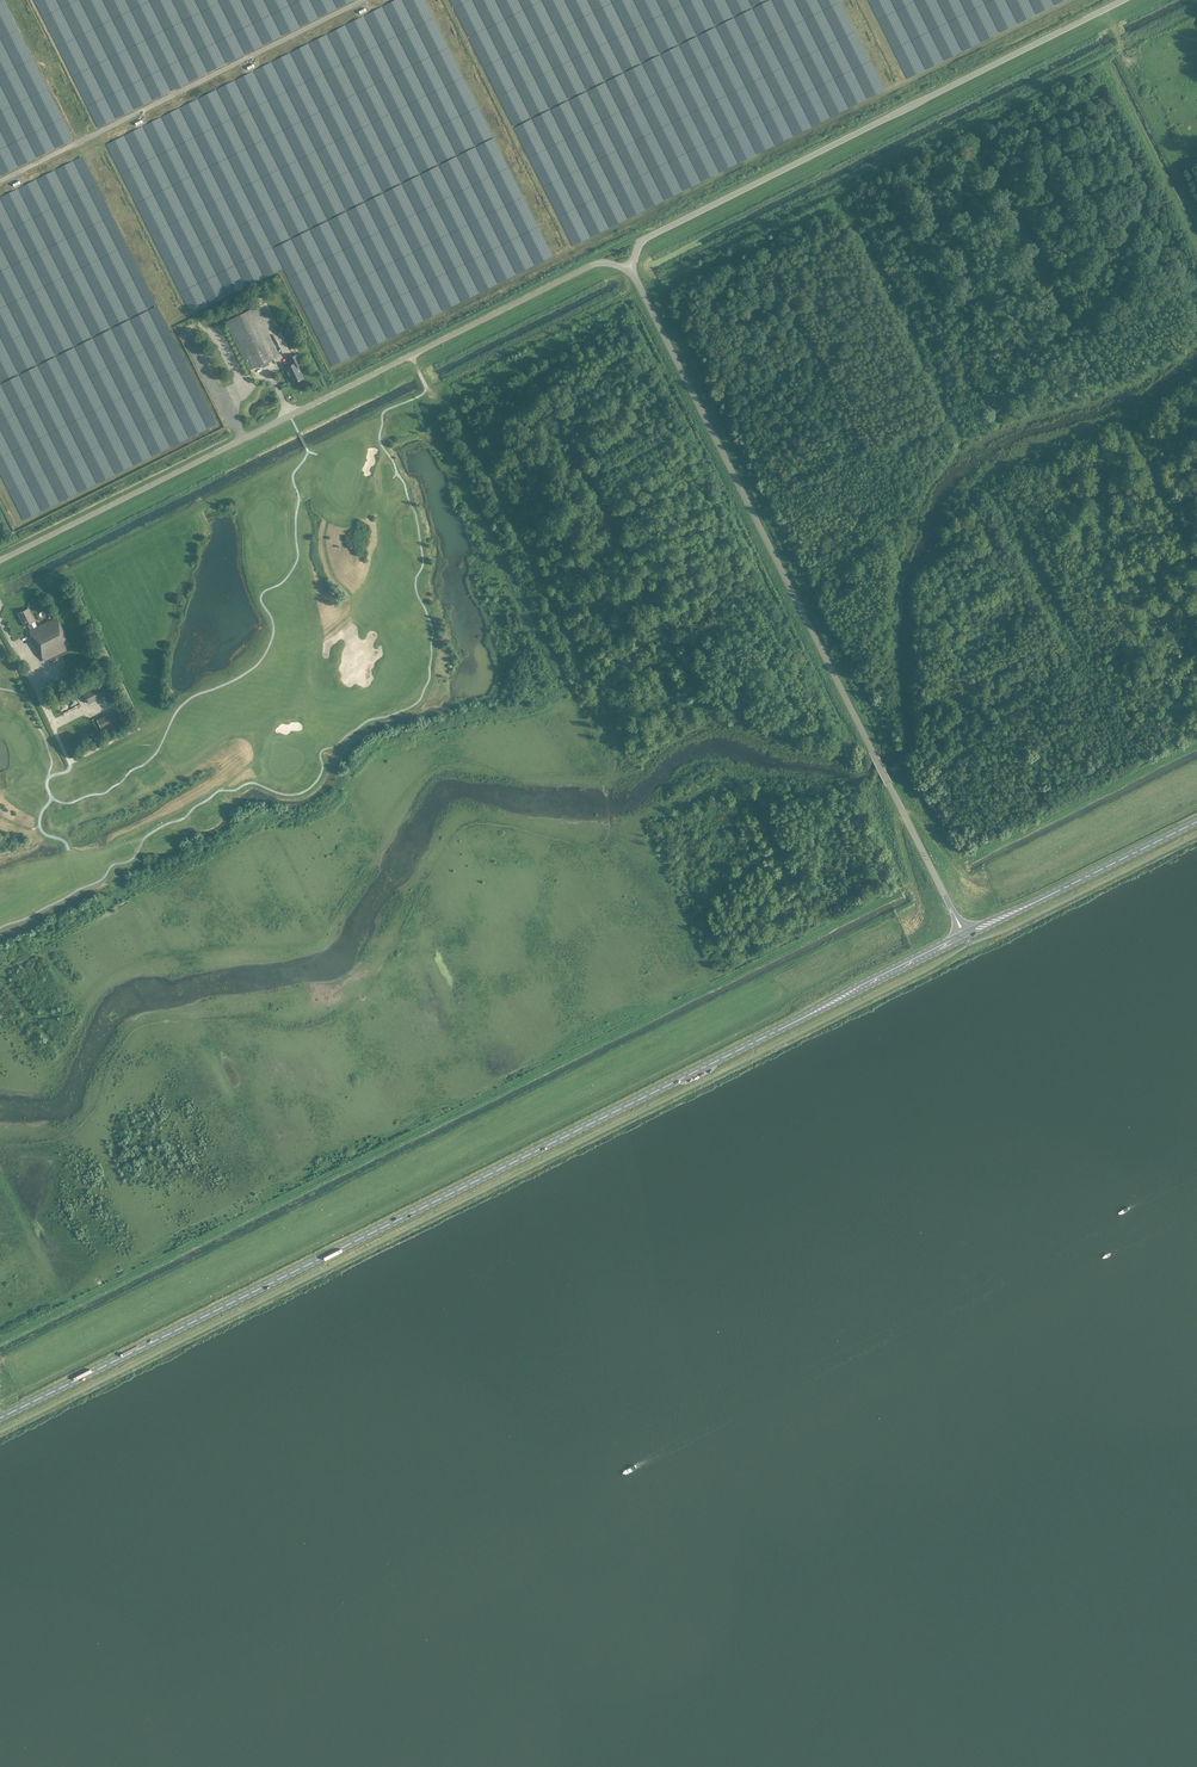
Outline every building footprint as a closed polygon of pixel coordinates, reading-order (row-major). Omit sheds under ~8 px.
[(249,370),(279,355),(255,308),(226,322),(249,370)] [(293,383),(303,378),(297,366),(301,364),(297,355),(290,358),(293,365),(287,367),(288,370),(286,371),(289,376),(290,376),(293,382),(293,383)] [(31,623),(34,621),(28,608),(18,613),(25,627),(28,625),(31,623)] [(71,648),(56,617),(34,628),(31,623),(28,625),(30,630),(30,631),(45,661),(71,648)] [(81,688),(88,703),(110,693),(102,678),(81,688)] [(96,719),(103,733),(125,723),(117,708),(96,719)]
